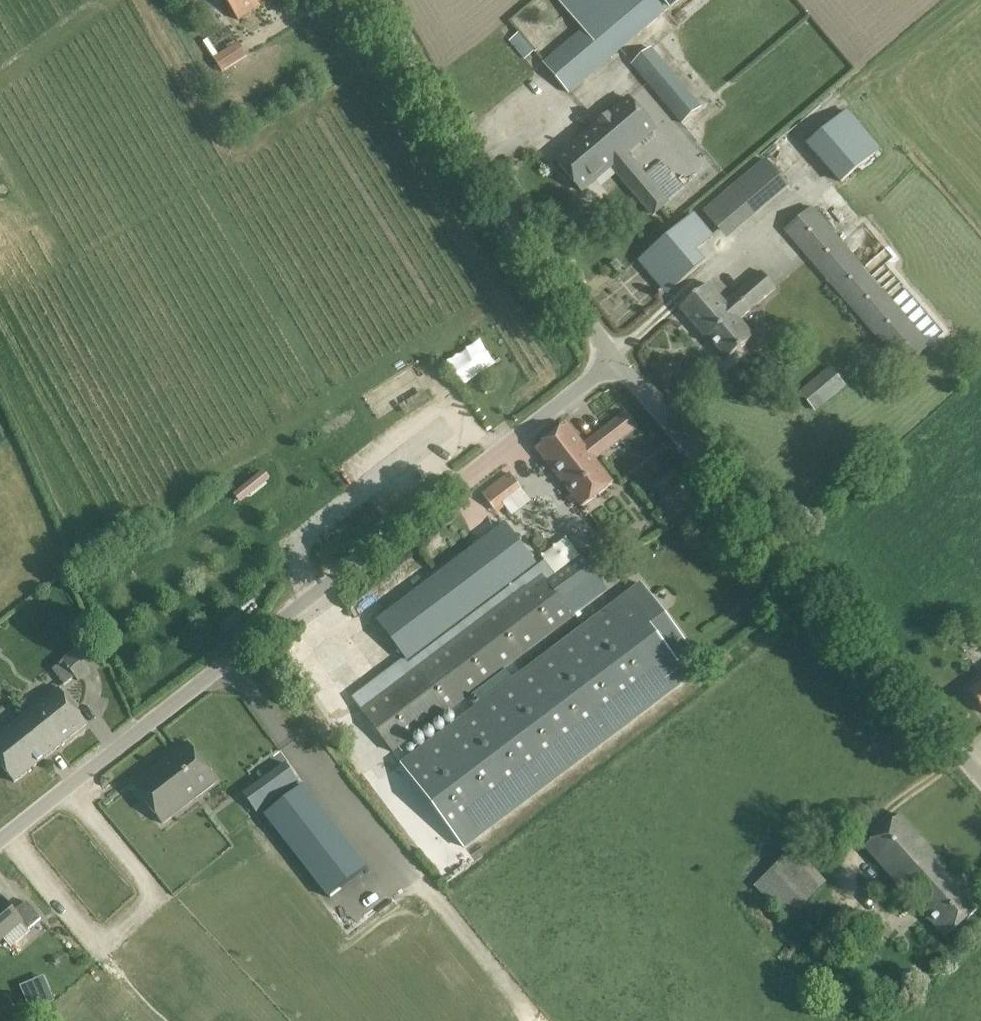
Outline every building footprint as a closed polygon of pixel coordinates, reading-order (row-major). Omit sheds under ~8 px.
[(238,21),(258,8),(256,3),(261,0),(225,0),(238,21)] [(568,94),(670,9),(672,11),(684,0),(568,0),(561,6),(581,28),(542,63),(568,94)] [(511,45),(527,56),(532,49),(517,37),(511,45)] [(213,59),(218,56),(209,40),(203,43),(213,59)] [(239,43),(213,59),(220,69),(222,73),(247,57),(245,53),(239,43)] [(632,66),(682,124),(702,107),(651,49),(632,66)] [(555,160),(582,192),(611,167),(652,216),(669,202),(628,154),(655,131),(626,98),(599,121),(600,122),(555,160)] [(806,145),(840,184),(881,149),(847,110),(806,145)] [(763,157),(702,209),(724,236),(786,183),(763,157)] [(811,207),(784,231),(903,370),(920,355),(931,346),(884,291),(883,290),(864,267),(811,207)] [(693,213),(637,261),(667,295),(722,247),(693,213)] [(726,361),(754,336),(740,320),(775,289),(760,273),(725,303),(709,284),(680,309),(708,343),(710,341),(726,361)] [(446,362),(463,386),(495,364),(478,339),(446,362)] [(830,367),(799,392),(816,413),(846,387),(830,367)] [(568,427),(537,450),(562,482),(580,505),(610,481),(594,461),(637,428),(626,414),(583,446),(568,427)] [(509,474),(483,493),(494,511),(513,498),(517,503),(526,496),(509,474)] [(503,524),(376,620),(408,663),(537,566),(503,524)] [(390,755),(446,714),(468,697),(504,670),(608,592),(581,557),(548,581),(542,574),(414,670),(358,712),(390,755)] [(477,709),(402,765),(464,848),(688,679),(674,660),(690,648),(641,584),(513,681),(504,670),(468,697),(477,709)] [(971,634),(964,625),(951,636),(958,645),(971,634)] [(61,659),(50,668),(64,686),(75,677),(78,681),(90,672),(73,650),(61,659)] [(970,692),(980,706),(980,683),(970,692)] [(58,690),(24,718),(35,732),(36,730),(39,734),(41,733),(43,735),(44,735),(56,750),(86,725),(58,690)] [(56,750),(44,735),(43,735),(41,733),(39,734),(36,730),(35,732),(24,718),(0,737),(0,764),(15,783),(56,750)] [(188,744),(133,787),(162,825),(217,781),(188,744)] [(285,764),(243,794),(257,813),(299,783),(285,764)] [(303,786),(265,815),(329,898),(367,869),(303,786)] [(864,849),(945,939),(980,907),(980,906),(901,816),(864,849)] [(793,849),(753,886),(786,921),(827,884),(793,849)] [(0,903),(0,942),(4,939),(11,948),(30,931),(29,930),(41,919),(26,902),(15,912),(4,899),(0,903)] [(50,989),(26,999),(30,1010),(55,1000),(50,989)]
